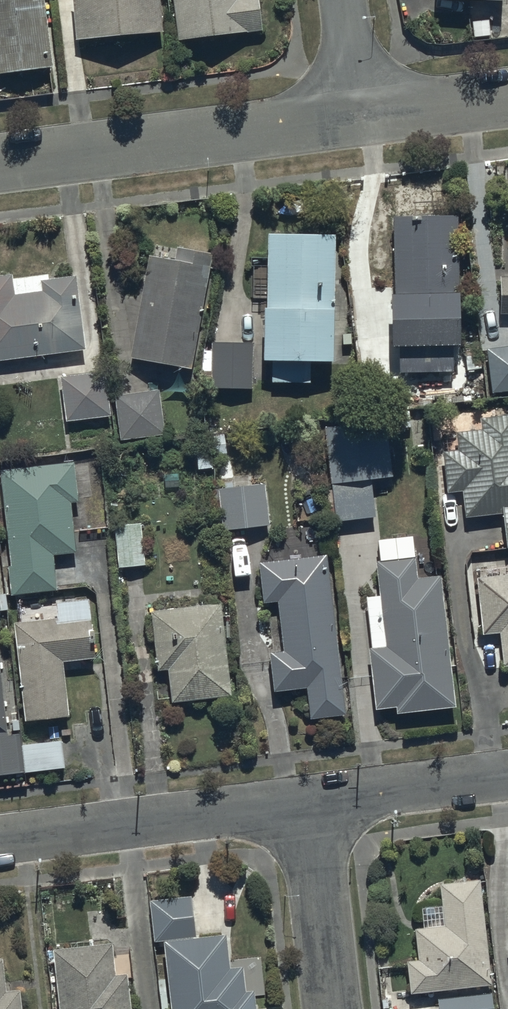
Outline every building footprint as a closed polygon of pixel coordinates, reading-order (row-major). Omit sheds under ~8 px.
[(53,73),(44,0),(0,0),(0,81),(53,73)] [(93,5),(75,7),(79,48),(162,40),(158,0),(93,0),(93,5)] [(180,49),(264,38),(259,0),(173,0),(180,49)] [(440,8),(506,11),(507,0),(440,0),(440,8)] [(462,221),(396,221),(396,308),(392,308),(393,358),(401,358),(401,381),(454,381),(454,359),(462,359),(462,221)] [(336,245),(268,244),(263,374),(274,375),(273,389),(306,391),(307,376),(333,377),(336,245)] [(176,267),(149,262),(131,365),(193,375),(213,261),(178,255),(176,267)] [(0,284),(0,366),(95,355),(87,284),(51,289),(49,279),(0,284)] [(500,282),(500,321),(507,321),(507,282),(500,282)] [(497,348),(487,349),(492,399),(507,398),(507,347),(497,348)] [(253,396),(254,350),(211,349),(211,355),(203,355),(203,377),(212,377),(212,395),(253,396)] [(106,378),(62,383),(67,426),(111,421),(106,378)] [(126,400),(116,401),(121,445),(164,440),(159,396),(152,397),(151,392),(125,395),(126,400)] [(446,462),(448,498),(464,497),(465,523),(505,521),(507,554),(507,421),(481,423),(482,437),(457,439),(459,461),(446,462)] [(390,454),(331,460),(338,526),(375,522),(372,491),(394,488),(390,454)] [(75,468),(2,474),(12,601),(57,597),(54,561),(77,560),(72,509),(78,508),(75,468)] [(268,492),(221,495),(223,535),(271,532),(268,492)] [(141,529),(115,531),(119,573),(145,571),(141,529)] [(329,563),(260,568),(264,612),(281,610),(285,658),(273,659),(276,696),(308,694),(311,725),(347,722),(329,563)] [(414,564),(377,568),(381,602),(367,603),(373,655),(371,656),(377,717),(398,715),(398,719),(455,713),(442,583),(416,585),(414,564)] [(478,576),(483,641),(501,639),(503,673),(507,672),(507,573),(478,576)] [(9,615),(8,598),(0,599),(0,616),(9,615)] [(25,628),(16,629),(27,729),(71,725),(65,671),(95,667),(88,607),(23,614),(25,628)] [(222,611),(153,617),(157,678),(169,677),(172,710),(232,704),(222,611)] [(20,751),(19,742),(8,743),(0,663),(0,782),(23,780),(20,751)] [(20,751),(23,780),(65,776),(62,747),(20,751)] [(478,873),(439,877),(442,919),(414,921),(416,953),(405,954),(407,987),(488,979),(478,873)] [(149,894),(153,935),(163,934),(171,1008),(256,1008),(254,985),(246,986),(244,961),(230,962),(227,927),(194,931),(189,890),(149,894)] [(124,968),(114,969),(110,936),(51,943),(59,1008),(128,1008),(124,968)] [(0,952),(0,1008),(21,1008),(18,982),(4,983),(0,952)] [(436,993),(438,1008),(491,1008),(489,987),(436,993)]
